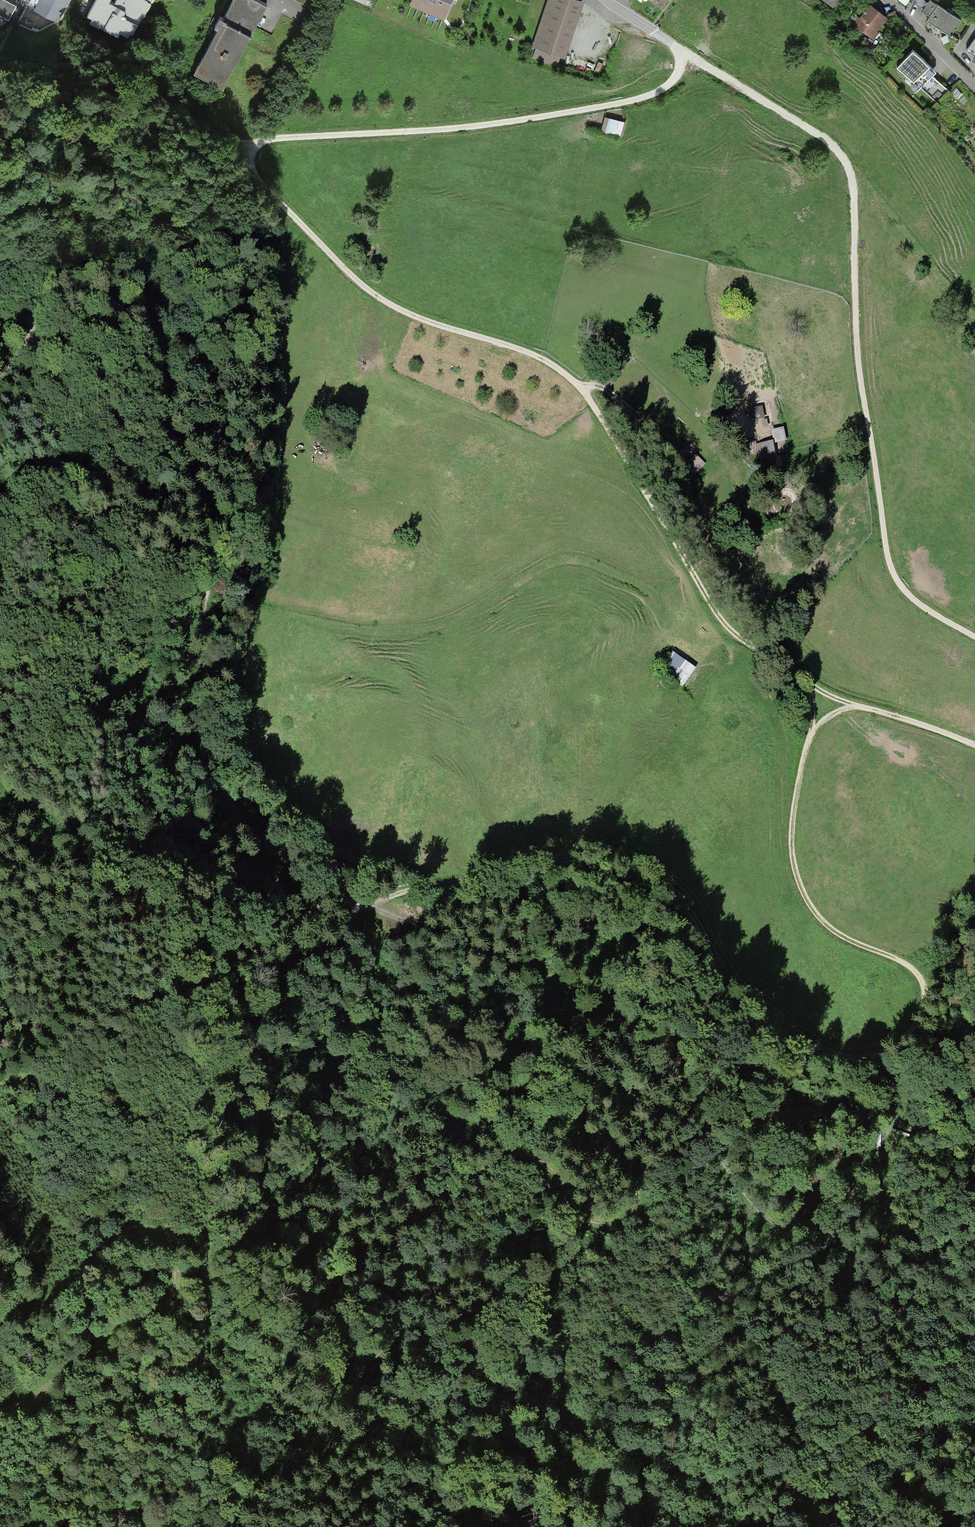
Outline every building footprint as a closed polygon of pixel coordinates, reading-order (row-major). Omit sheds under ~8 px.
[(10,0),(0,0),(0,14),(8,19),(14,6),(16,3),(10,0)] [(57,23),(71,0),(39,0),(34,10),(57,23)] [(113,1),(111,0),(93,0),(86,13),(90,16),(88,20),(117,35),(119,29),(127,33),(130,29),(133,30),(142,12),(143,13),(150,0),(114,0),(113,1)] [(265,0),(264,0),(231,0),(223,15),(219,14),(214,24),(217,26),(196,69),(224,83),(265,0)] [(408,4),(444,19),(452,0),(410,0),(408,4)] [(533,45),(537,46),(534,56),(557,63),(560,54),(565,55),(582,0),(547,0),(533,45)] [(929,0),(927,0),(922,9),(931,14),(926,21),(937,28),(948,35),(959,19),(929,0)] [(887,15),(870,2),(860,15),(858,14),(852,21),(874,38),(880,30),(877,28),(887,15)] [(17,29),(33,36),(39,20),(23,14),(17,29)] [(966,48),(974,54),(971,58),(974,61),(974,35),(966,48)] [(936,68),(913,47),(895,66),(936,102),(948,88),(931,73),(936,68)] [(622,122),(604,117),(600,131),(618,137),(622,122)] [(761,420),(759,409),(748,411),(750,422),(761,420)] [(781,431),(770,432),(771,443),(783,442),(781,431)] [(769,444),(756,446),(760,472),(773,470),(769,444)] [(702,465),(692,456),(678,472),(687,481),(702,465)] [(692,670),(670,655),(658,673),(679,687),(692,670)]
